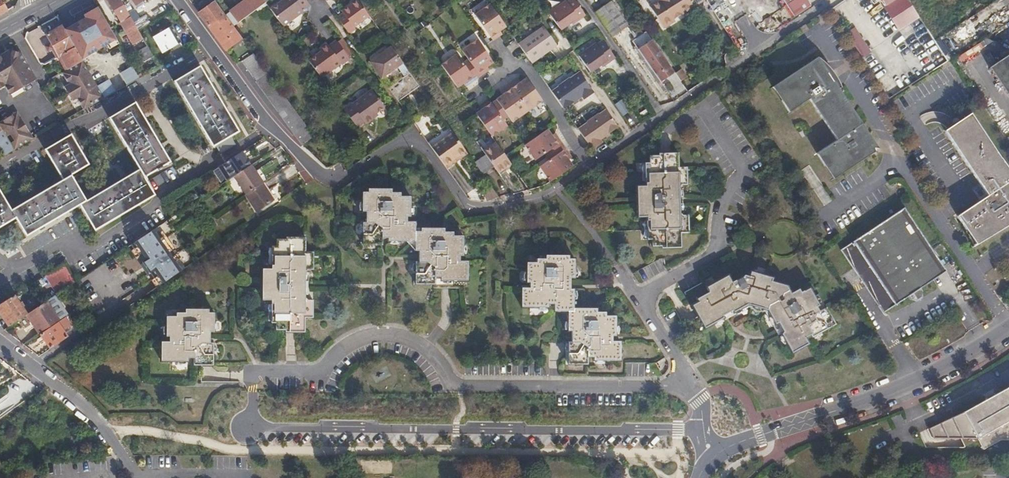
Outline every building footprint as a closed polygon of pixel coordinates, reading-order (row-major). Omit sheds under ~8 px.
[(2,0),(0,0),(0,16),(8,12),(3,2),(2,0)] [(13,0),(8,0),(3,2),(8,12),(17,8),(17,7),(13,0)] [(121,0),(107,0),(120,22),(110,27),(117,41),(139,79),(160,67),(138,29),(134,22),(121,0)] [(255,11),(246,0),(245,0),(225,15),(233,27),(255,11)] [(263,0),(246,0),(255,11),(266,3),(263,0)] [(308,3),(306,0),(283,0),(270,9),(276,17),(283,26),(303,12),(300,9),(308,4),(308,3)] [(354,28),(369,16),(358,0),(342,12),(343,13),(337,18),(349,34),(355,30),(354,28)] [(573,0),(568,4),(566,2),(549,14),(560,30),(570,23),(571,26),(585,16),(573,0)] [(649,5),(663,27),(674,20),(673,18),(682,13),(683,14),(705,0),(657,0),(649,5)] [(805,0),(783,0),(796,19),(811,10),(805,0)] [(233,27),(225,15),(215,1),(199,13),(225,50),(241,38),(233,27)] [(612,1),(606,5),(595,13),(596,14),(603,25),(613,39),(624,31),(630,27),(613,2),(612,1)] [(505,26),(490,4),(474,14),(492,39),(498,36),(496,32),(499,30),(505,26)] [(117,41),(110,27),(99,9),(85,17),(86,19),(66,31),(69,37),(76,50),(83,61),(117,41)] [(744,35),(755,28),(746,14),(735,21),(744,35)] [(150,23),(145,16),(134,22),(138,29),(150,23)] [(76,50),(69,37),(66,31),(60,21),(53,25),(56,31),(48,35),(53,43),(47,47),(51,54),(57,50),(62,58),(63,58),(76,50)] [(189,50),(174,24),(159,33),(169,49),(174,47),(179,56),(189,50)] [(530,62),(556,44),(543,27),(518,45),(529,60),(530,62)] [(862,58),(870,53),(855,27),(846,33),(862,58)] [(645,34),(642,30),(635,35),(639,39),(645,34)] [(492,62),(475,40),(461,51),(467,59),(480,76),(485,71),(483,68),(485,66),(492,62)] [(346,61),(349,58),(335,41),(326,48),(324,46),(319,48),(321,51),(308,61),(321,78),(328,73),(339,64),(340,65),(346,61)] [(614,58),(603,41),(596,46),(594,44),(578,55),(587,67),(590,72),(600,65),(601,67),(614,58)] [(673,71),(653,41),(638,51),(662,85),(669,79),(666,75),(673,71)] [(972,55),(983,48),(980,44),(969,51),(972,55)] [(409,72),(391,47),(370,62),(381,78),(397,66),(404,76),(409,72)] [(83,61),(76,50),(63,58),(70,69),(83,62),(83,61)] [(22,56),(16,54),(11,52),(0,58),(0,72),(13,94),(30,84),(36,81),(22,56)] [(960,62),(971,57),(968,52),(957,57),(960,62)] [(259,62),(253,54),(243,60),(250,69),(259,62)] [(462,63),(455,54),(440,65),(449,78),(456,87),(462,83),(465,81),(467,85),(474,80),(462,63)] [(827,68),(827,63),(822,56),(776,86),(786,98),(784,100),(792,112),(813,99),(839,141),(819,154),(827,166),(829,165),(836,178),(877,152),(868,149),(870,141),(872,141),(866,123),(852,103),(843,89),(840,87),(836,83),(832,79),(830,75),(827,68)] [(992,67),(1008,92),(1008,56),(992,67)] [(480,76),(467,59),(462,63),(474,80),(480,76)] [(105,99),(83,62),(70,69),(63,73),(70,85),(66,87),(74,101),(78,99),(85,110),(105,99)] [(843,89),(827,63),(827,68),(830,75),(832,79),(836,83),(840,87),(843,89)] [(204,64),(178,78),(216,145),(220,143),(224,151),(238,143),(234,135),(242,130),(215,82),(204,64)] [(131,67),(119,73),(125,85),(137,78),(131,67)] [(682,83),(688,79),(682,70),(676,74),(682,83)] [(558,87),(551,91),(554,95),(563,109),(581,96),(584,99),(595,92),(580,71),(570,79),(569,78),(558,86),(558,87)] [(669,79),(676,74),(675,73),(673,71),(666,75),(669,79)] [(0,72),(0,89),(5,86),(11,95),(13,94),(0,72)] [(397,100),(418,85),(409,72),(404,76),(388,87),(397,100)] [(542,99),(526,77),(525,76),(518,81),(516,84),(514,81),(508,85),(526,110),(542,99)] [(526,110),(508,85),(501,90),(504,92),(501,94),(494,99),(504,112),(511,121),(526,110)] [(372,117),(384,107),(371,90),(352,104),(352,103),(344,109),(357,127),(364,122),(366,124),(373,119),(372,117)] [(489,103),(487,99),(484,102),(484,106),(483,107),(480,109),(474,113),(481,122),(491,136),(506,125),(499,116),(489,103)] [(504,112),(494,99),(492,101),(502,114),(504,112)] [(502,114),(492,101),(489,103),(499,116),(502,114)] [(95,229),(156,194),(145,176),(171,162),(142,113),(136,102),(109,117),(140,169),(87,199),(73,174),(90,163),(73,133),(49,146),(66,177),(15,207),(2,185),(0,186),(0,227),(19,216),(30,234),(80,204),(95,229)] [(588,122),(578,129),(592,150),(603,142),(601,139),(619,126),(607,109),(600,114),(599,113),(588,121),(588,122)] [(17,112),(0,123),(0,126),(15,150),(34,139),(17,112)] [(980,180),(989,187),(992,193),(990,195),(959,216),(968,229),(970,227),(978,245),(984,238),(1008,221),(1008,168),(972,113),(947,130),(980,180)] [(96,133),(106,127),(102,121),(93,127),(96,133)] [(868,149),(877,152),(882,149),(866,123),(872,141),(870,141),(868,149)] [(0,126),(0,159),(15,150),(0,126)] [(541,156),(560,142),(555,135),(553,137),(551,134),(546,128),(523,144),(534,160),(541,156)] [(454,159),(466,151),(453,134),(432,148),(446,168),(456,161),(454,159)] [(485,155),(498,146),(495,141),(482,151),(485,155)] [(543,159),(562,145),(560,142),(541,156),(543,159)] [(545,162),(564,148),(562,145),(543,159),(545,162)] [(513,167),(506,158),(498,146),(485,155),(485,156),(491,164),(493,167),(500,176),(510,169),(513,167)] [(565,169),(571,164),(567,159),(565,156),(568,154),(564,148),(545,162),(539,166),(549,180),(565,169)] [(238,173),(254,162),(245,149),(222,164),(231,177),(238,173)] [(456,161),(467,153),(466,151),(454,159),(456,161)] [(677,196),(681,196),(680,187),(684,184),(690,184),(689,166),(682,165),(681,152),(662,152),(662,154),(652,155),(652,161),(648,162),(649,185),(640,185),(641,217),(650,217),(651,238),(655,238),(655,244),(665,244),(665,246),(684,246),(683,231),(692,231),(691,215),(684,215),(681,212),(681,204),(677,204),(677,196)] [(493,167),(491,164),(485,156),(474,163),(482,174),(493,167)] [(268,180),(255,162),(254,162),(238,173),(250,192),(267,181),(268,180)] [(502,179),(512,171),(510,169),(500,176),(502,179)] [(989,187),(980,180),(990,195),(992,193),(989,187)] [(278,197),(267,181),(250,192),(262,208),(278,197)] [(501,201),(488,183),(481,189),(491,201),(494,201),(501,201)] [(390,196),(389,192),(380,191),(369,191),(370,196),(367,196),(362,196),(362,215),(367,215),(367,226),(362,226),(362,247),(382,247),(382,240),(382,236),(389,237),(388,241),(389,243),(404,243),(407,245),(409,243),(412,243),(412,253),(415,253),(415,259),(420,259),(420,263),(415,263),(412,263),(412,280),(412,286),(431,286),(431,279),(437,279),(437,282),(465,282),(465,263),(457,263),(457,256),(460,256),(460,236),(452,236),(451,232),(443,232),(443,229),(421,229),(421,234),(414,234),(414,225),(406,224),(405,219),(409,219),(409,204),(409,201),(400,201),(400,196),(393,196),(390,196)] [(843,252),(885,314),(911,297),(922,289),(935,280),(934,279),(946,271),(906,210),(843,252)] [(153,257),(168,247),(156,228),(129,246),(143,264),(153,257)] [(317,254),(312,254),(308,253),(310,238),(292,237),(291,239),(282,238),(281,244),(277,244),(275,267),(265,267),(262,298),(270,299),(268,321),(273,322),(273,329),(284,330),(284,333),(302,334),(303,319),(311,320),(312,304),(308,303),(306,300),(307,289),(303,289),(304,282),(307,283),(308,273),(312,270),(315,271),(317,254)] [(184,269),(168,247),(153,257),(144,263),(160,285),(174,275),(184,269)] [(565,255),(543,254),(543,259),(541,259),(534,259),(534,263),(524,262),(524,282),(528,282),(528,288),(524,288),(520,288),(520,307),(548,307),(548,302),(553,302),(553,309),(566,310),(566,329),(571,329),(571,340),(567,340),(567,363),(586,363),(586,356),(591,356),(591,359),(612,359),(618,359),(618,339),(613,339),(606,339),(607,334),(613,334),(613,315),(605,314),(605,311),(597,310),(595,310),(595,307),(571,306),(571,289),(565,289),(565,284),(569,284),(569,278),(572,278),(572,259),(568,258),(565,258),(565,255)] [(160,285),(144,263),(143,264),(158,286),(160,285)] [(75,282),(63,264),(46,275),(58,294),(70,286),(75,282)] [(786,331),(782,333),(793,353),(810,344),(808,340),(806,337),(812,334),(814,337),(837,325),(828,308),(820,311),(818,308),(821,306),(811,288),(802,292),(800,289),(792,293),(788,285),(774,280),(774,277),(753,270),(751,275),(746,273),(734,280),(730,272),(708,284),(711,289),(700,295),(701,298),(694,302),(706,325),(726,314),(722,308),(728,305),(732,307),(734,307),(735,309),(750,302),(768,308),(776,323),(780,321),(786,331)] [(935,280),(947,272),(946,271),(934,279),(935,280)] [(38,287),(35,282),(29,286),(32,291),(38,287)] [(79,288),(75,282),(70,286),(75,292),(79,288)] [(688,298),(705,291),(702,284),(685,291),(688,298)] [(922,289),(911,297),(913,299),(917,301),(922,298),(923,292),(922,289)] [(88,301),(83,294),(79,307),(88,301)] [(15,295),(13,296),(0,305),(0,312),(6,321),(25,309),(15,295)] [(60,320),(47,301),(28,314),(27,314),(40,333),(60,320)] [(767,311),(775,324),(776,323),(768,308),(750,302),(735,309),(726,314),(727,317),(750,305),(767,311)] [(27,314),(28,314),(25,309),(6,321),(9,326),(27,314)] [(163,344),(159,344),(159,364),(186,364),(186,361),(191,361),(191,368),(212,368),(212,345),(209,345),(206,345),(206,340),(209,340),(209,335),(212,335),(212,316),(210,316),(207,316),(207,311),(184,311),(184,315),(182,315),(175,315),(175,319),(164,319),(164,338),(167,338),(167,344),(163,344)] [(53,346),(76,331),(67,317),(44,333),(53,346)] [(780,334),(782,333),(786,331),(780,321),(776,323),(775,324),(780,334)] [(929,427),(933,438),(976,441),(982,451),(1000,442),(1008,442),(1008,385),(980,401),(959,412),(929,427)]
